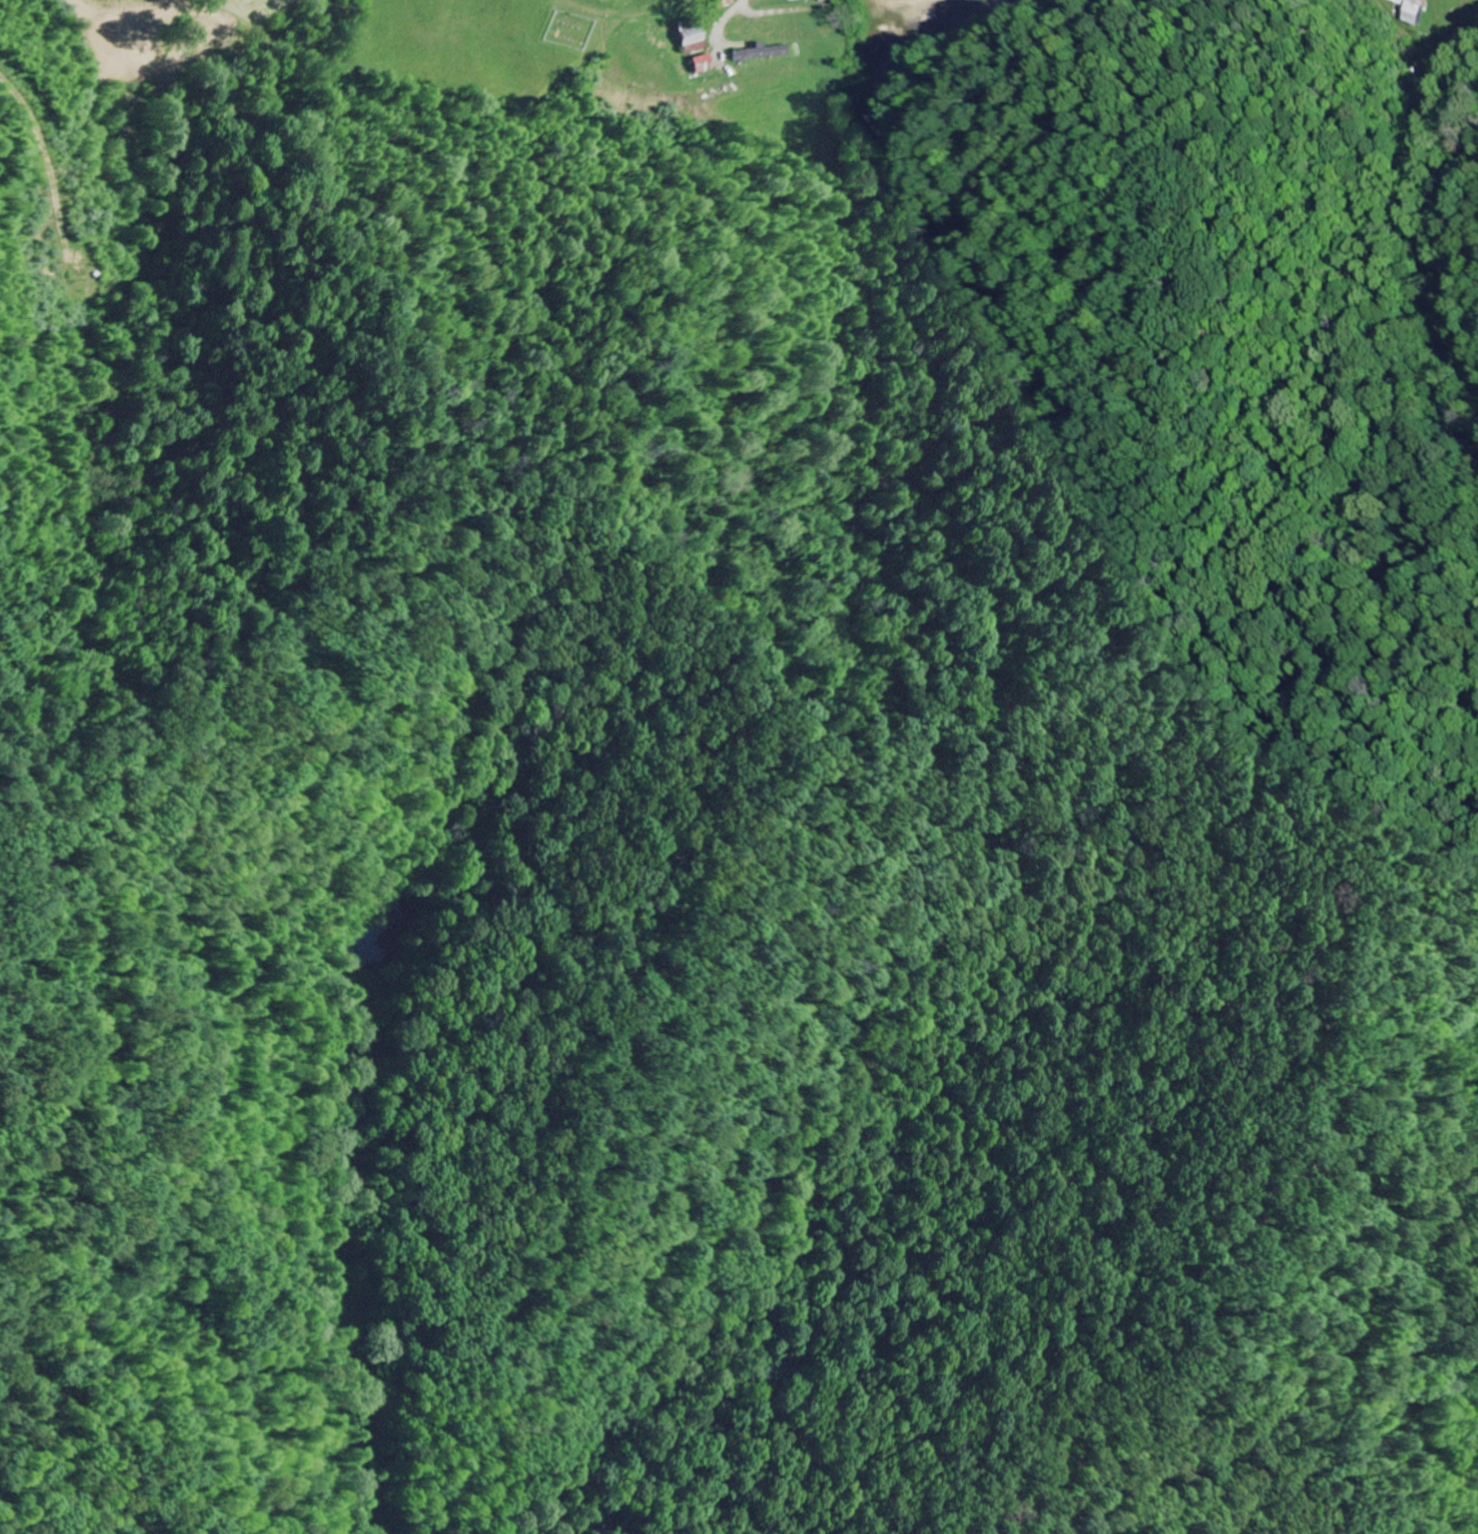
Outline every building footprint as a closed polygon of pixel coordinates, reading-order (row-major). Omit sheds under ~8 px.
[(743,49),(744,59),(793,57),(792,44),(763,45),(763,49),(743,49)] [(710,73),(725,69),(720,53),(705,57),(710,73)]
